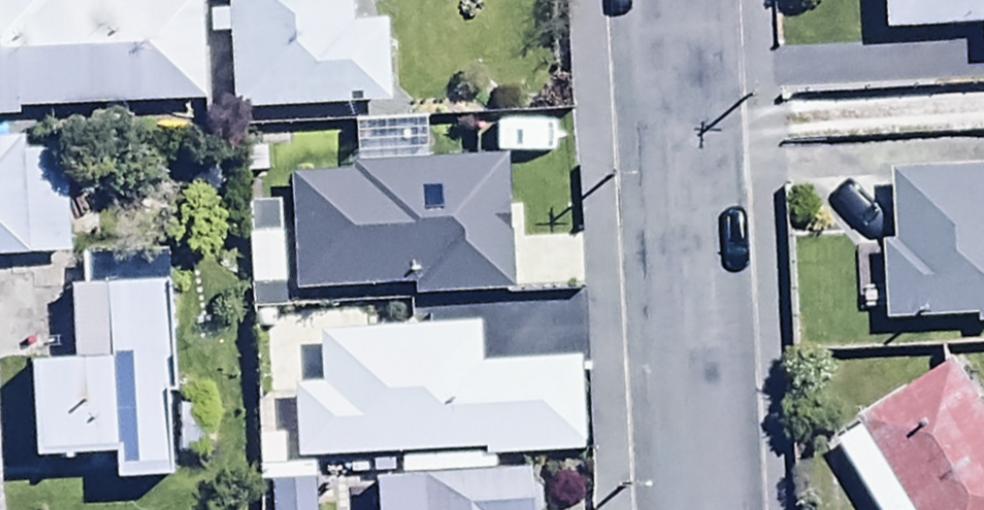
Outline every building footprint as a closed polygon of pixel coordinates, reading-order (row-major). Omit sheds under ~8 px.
[(17,109),(201,105),(199,0),(0,0),(0,123),(17,122),(17,109)] [(223,36),(225,113),(387,110),(385,21),(347,22),(347,0),(220,0),(220,12),(207,12),(207,37),(223,36)] [(879,32),(983,29),(983,50),(983,0),(878,0),(879,32)] [(352,172),(287,173),(289,293),(504,289),(502,158),(427,160),(426,120),(351,121),(352,172)] [(66,259),(64,151),(19,152),(19,139),(0,140),(0,260),(66,259)] [(884,324),(975,322),(975,328),(983,328),(983,166),(892,169),(894,239),(881,239),(884,324)] [(281,204),(244,205),(245,291),(282,290),(281,204)] [(25,360),(28,457),(108,454),(109,481),(173,478),(165,248),(79,252),(80,287),(65,288),(68,359),(25,360)] [(317,384),(290,384),(292,459),(579,453),(577,359),(476,361),(476,329),(491,329),(490,301),(446,302),(446,328),(316,331),(317,384)] [(833,439),(878,509),(983,509),(983,409),(954,362),(833,439)] [(534,483),(525,484),(524,468),(492,468),(492,459),(398,461),(399,477),(372,478),(373,509),(534,509),(534,483)] [(267,471),(268,509),(312,509),(311,470),(267,471)]
